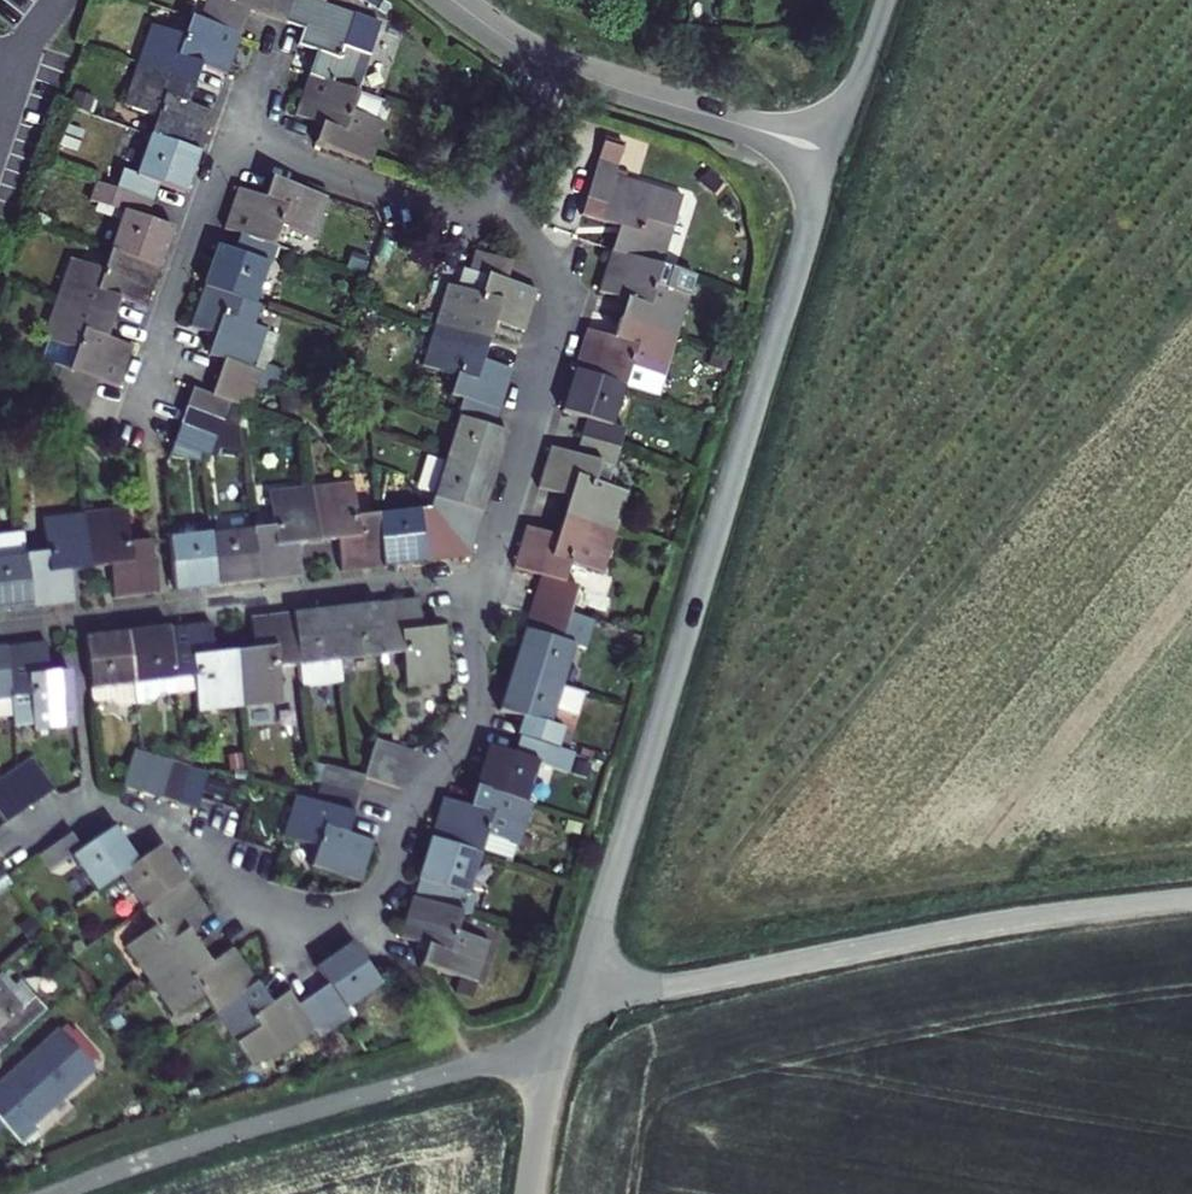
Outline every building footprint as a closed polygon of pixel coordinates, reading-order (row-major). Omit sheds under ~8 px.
[(242,40),(250,17),(287,31),(298,0),(211,0),(202,26),(242,40)] [(287,31),(305,37),(299,52),(320,59),(311,83),(351,97),(365,59),(345,52),(356,21),(317,7),(319,0),(298,0),(287,31)] [(139,71),(195,91),(202,72),(228,80),(242,40),(202,26),(194,23),(187,42),(153,31),(139,71)] [(159,123),(153,140),(202,157),(215,118),(189,109),(195,91),(139,71),(125,111),(159,123)] [(353,118),(359,100),(351,97),(311,83),(297,122),(323,132),(317,150),(372,169),(386,130),(353,118)] [(124,177),(118,195),(155,207),(161,190),(188,199),(202,157),(153,140),(138,182),(124,177)] [(619,233),(612,257),(663,272),(684,202),(619,183),(627,156),(607,149),(582,220),(619,233)] [(314,245),(329,204),(273,184),(266,203),(239,193),(225,234),(242,240),(275,251),(281,233),(314,245)] [(111,258),(161,276),(175,234),(149,225),(155,207),(118,195),(99,188),(92,206),(125,218),(111,258)] [(273,270),(279,253),(275,251),(242,240),(236,258),(219,253),(205,292),(255,309),(268,270),(273,270)] [(449,290),(435,331),(487,348),(493,328),(524,338),(537,297),(506,287),(512,268),(476,256),(470,275),(488,281),(482,301),(449,290)] [(663,272),(612,257),(599,297),(626,306),(620,326),(678,344),(698,283),(663,272)] [(72,264),(58,305),(114,324),(120,306),(147,315),(161,276),(111,258),(105,275),(72,264)] [(255,309),(205,292),(191,335),(214,343),(209,360),(226,365),(219,385),(255,398),(261,378),(254,375),(268,335),(254,331),(260,311),(255,309)] [(62,372),(99,385),(121,392),(135,353),(108,343),(114,324),(58,305),(44,345),(51,347),(45,365),(62,372)] [(659,405),(678,344),(620,326),(614,344),(587,336),(575,377),(625,394),(659,405)] [(458,423),(459,424),(494,435),(512,376),(481,365),(487,348),(435,331),(422,370),(457,381),(451,400),(463,405),(458,423)] [(56,390),(93,403),(99,385),(62,372),(56,390)] [(613,432),(625,394),(575,377),(563,417),(588,425),(582,443),(620,455),(626,437),(613,432)] [(255,398),(219,385),(213,401),(247,413),(250,414),(255,398)] [(50,408),(87,421),(93,403),(56,390),(50,408)] [(247,413),(213,401),(194,394),(187,413),(240,432),(247,413)] [(240,432),(187,413),(181,431),(218,444),(215,454),(243,450),(240,432)] [(446,464),(495,479),(508,439),(494,435),(459,424),(446,464)] [(215,454),(218,444),(181,431),(175,449),(212,463),(215,454)] [(577,461),(552,453),(538,495),(568,504),(562,522),(617,540),(630,499),(595,488),(600,469),(614,473),(620,455),(582,443),(577,461)] [(469,561),(495,479),(446,464),(430,515),(469,561)] [(354,487),(310,492),(317,548),(337,546),(340,577),(384,572),(378,520),(358,522),(354,487)] [(273,532),(252,534),(258,586),(302,582),(300,550),(317,548),(310,492),(269,497),(273,532)] [(84,519),(91,575),(110,572),(114,603),(156,598),(150,546),(131,549),(126,514),(84,519)] [(384,572),(469,561),(430,515),(429,514),(378,520),(384,572)] [(46,559),(27,561),(32,612),(76,608),(72,577),(91,575),(84,519),(42,524),(46,559)] [(617,540),(562,522),(556,542),(527,533),(515,573),(540,582),(535,600),(574,612),(579,593),(599,599),(617,540)] [(258,586),(252,534),(211,539),(217,591),(258,586)] [(175,595),(217,591),(211,539),(169,544),(175,595)] [(27,561),(25,545),(0,548),(0,616),(32,612),(27,561)] [(535,600),(529,618),(568,630),(571,621),(574,612),(535,600)] [(419,605),(378,610),(383,661),(402,659),(406,693),(447,688),(442,635),(423,637),(419,605)] [(334,615),(340,666),(383,661),(378,610),(334,615)] [(334,615),(293,620),(299,671),(302,695),(343,690),(340,666),(334,615)] [(571,621),(568,630),(529,618),(524,636),(511,677),(561,692),(574,651),(582,653),(590,627),(571,621)] [(254,656),(235,658),(241,712),(283,707),(280,673),(299,671),(293,620),(250,625),(254,656)] [(169,634),(175,685),(176,699),(179,720),(241,712),(235,658),(214,660),(211,629),(169,634)] [(169,634),(127,639),(133,690),(136,710),(152,709),(156,701),(176,699),(175,685),(169,634)] [(86,644),(94,709),(114,706),(120,712),(136,710),(133,690),(127,639),(86,644)] [(4,653),(10,705),(13,723),(13,731),(34,728),(35,736),(76,732),(70,677),(50,680),(45,649),(4,653)] [(0,654),(0,724),(13,723),(10,705),(4,653),(0,654)] [(585,699),(561,692),(511,677),(499,717),(526,726),(520,744),(557,755),(563,736),(549,732),(554,715),(577,722),(585,699)] [(476,793),(526,808),(538,769),(551,773),(557,755),(520,744),(515,761),(488,754),(476,793)] [(369,765),(407,776),(412,758),(374,747),(369,765)] [(143,797),(154,761),(136,756),(124,790),(143,797)] [(173,767),(154,761),(143,797),(161,803),(173,767)] [(16,775),(39,807),(53,797),(31,765),(16,775)] [(401,794),(407,776),(369,765),(364,783),(401,794)] [(173,767),(161,803),(179,809),(191,773),(173,767)] [(364,783),(328,772),(322,789),(359,800),(364,783)] [(209,778),(191,773),(179,809),(197,815),(209,778)] [(39,807),(16,775),(0,786),(0,787),(22,818),(39,807)] [(0,787),(0,821),(6,829),(22,818),(0,787)] [(322,789),(316,809),(353,820),(359,800),(322,789)] [(516,872),(533,810),(526,808),(476,793),(470,812),(442,804),(430,845),(480,861),(516,872)] [(316,809),(296,802),(284,842),(318,853),(312,872),(361,887),(374,847),(347,839),(353,820),(316,809)] [(94,897),(117,881),(137,867),(112,833),(81,854),(70,839),(37,861),(49,877),(70,863),(94,897)] [(468,899),(480,861),(430,845),(419,885),(437,891),(431,910),(462,919),(469,922),(475,902),(468,899)] [(137,867),(117,881),(142,917),(185,886),(160,851),(137,867)] [(150,987),(206,948),(193,931),(208,920),(185,886),(142,917),(152,932),(126,951),(150,987)] [(431,910),(413,904),(401,943),(428,951),(422,971),(479,989),(491,948),(456,937),(462,919),(431,910)] [(201,1001),(213,1017),(220,1013),(256,988),(232,952),(217,964),(206,948),(150,987),(174,1021),(201,1001)] [(312,1002),(335,1033),(350,1022),(345,1013),(379,991),(350,949),(316,973),(328,991),(312,1002)] [(4,1031),(15,1044),(43,1019),(17,991),(13,995),(0,980),(0,1035),(4,1031)] [(271,1008),(256,988),(220,1013),(258,1067),(278,1061),(313,1036),(319,1045),(335,1033),(312,1002),(297,1013),(286,998),(271,1008)] [(8,1131),(20,1120),(33,1134),(96,1077),(60,1037),(29,1066),(32,1070),(1,1099),(0,1098),(0,1122),(8,1131)]
